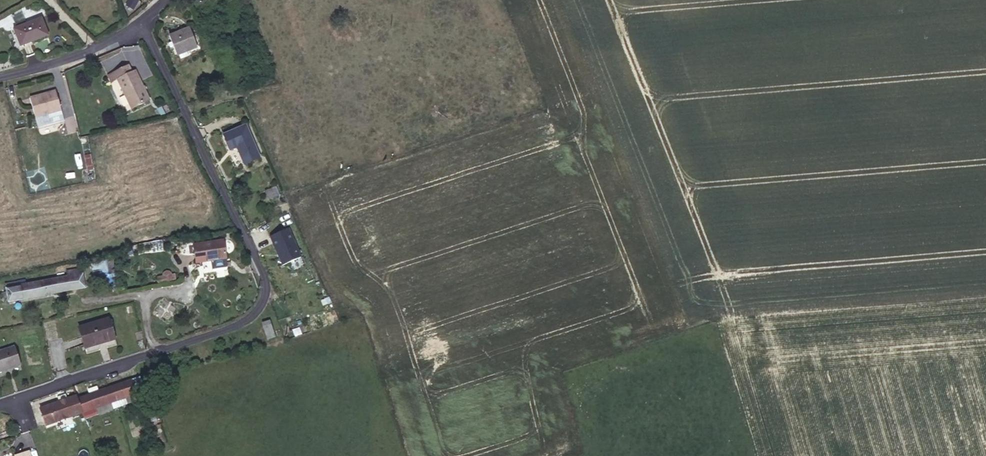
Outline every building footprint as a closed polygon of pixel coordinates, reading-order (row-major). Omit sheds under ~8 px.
[(123,8),(124,6),(134,11),(140,0),(120,0),(123,8)] [(20,46),(48,35),(41,18),(13,29),(20,46)] [(197,47),(189,28),(169,36),(171,42),(173,46),(176,55),(178,54),(186,51),(197,47)] [(149,99),(134,70),(131,71),(127,64),(113,72),(116,79),(131,108),(149,99)] [(116,79),(113,72),(106,75),(110,82),(116,79)] [(61,109),(55,90),(29,97),(35,117),(61,109)] [(259,157),(245,125),(224,134),(230,149),(237,147),(244,163),(259,157)] [(280,195),(275,186),(270,188),(274,197),(280,195)] [(274,197),(270,188),(264,191),(269,200),(274,197)] [(290,228),(270,235),(283,265),(302,257),(290,228)] [(226,258),(223,241),(193,245),(196,262),(226,258)] [(85,287),(81,268),(67,271),(68,277),(70,290),(85,287)] [(9,301),(70,290),(68,277),(25,285),(24,279),(5,283),(7,291),(9,300),(9,301)] [(114,339),(108,319),(78,328),(84,347),(103,341),(103,342),(114,339)] [(275,336),(270,320),(262,323),(267,339),(275,336)] [(14,347),(0,351),(0,370),(20,364),(14,347)] [(95,408),(111,402),(127,396),(144,390),(139,377),(78,398),(77,395),(66,399),(58,402),(41,408),(47,425),(50,424),(52,423),(83,412),(85,418),(97,413),(95,408)] [(129,402),(146,396),(144,390),(127,396),(129,402)] [(113,408),(111,402),(95,408),(97,413),(113,408)]
